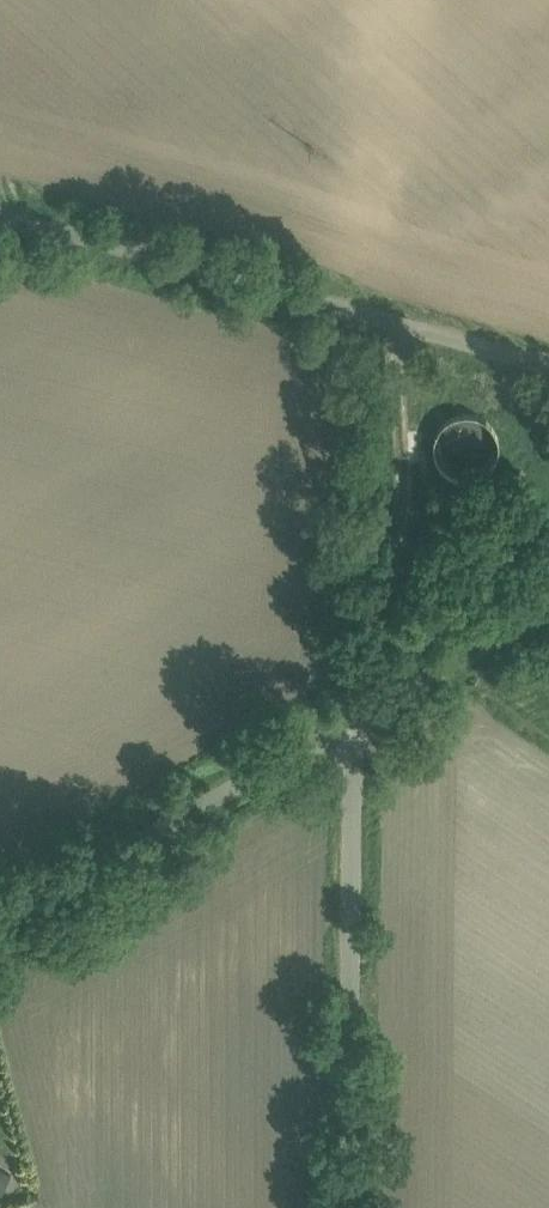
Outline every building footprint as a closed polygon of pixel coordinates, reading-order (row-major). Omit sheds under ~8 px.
[(440,450),(441,458),(450,473),(473,483),(494,477),(505,463),(507,445),(498,426),(481,417),(459,420),(447,430),(440,450)] [(4,1195),(14,1177),(0,1169),(0,1192),(4,1195)]
